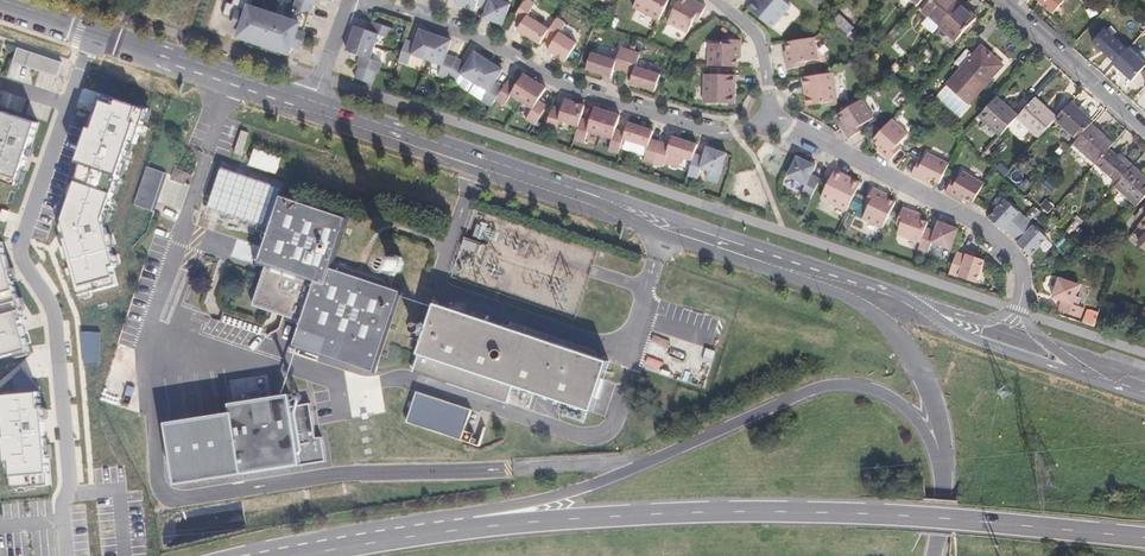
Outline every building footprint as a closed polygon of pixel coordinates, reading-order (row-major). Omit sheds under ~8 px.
[(226,3),(239,8),(242,0),(249,3),(245,16),(242,25),(293,42),(296,33),(300,20),(307,22),(314,0),(296,0),(293,9),(268,0),(227,0),(226,3)] [(249,3),(242,0),(239,8),(238,13),(245,16),(249,3)] [(453,5),(473,12),(475,6),(477,0),(454,0),(453,5)] [(475,6),(485,9),(481,19),(501,26),(508,5),(492,0),(477,0),(475,6)] [(525,0),(523,0),(511,18),(520,23),(516,30),(538,45),(542,38),(547,31),(525,16),(533,5),(525,0)] [(631,6),(657,19),(666,0),(634,0),(631,6)] [(687,0),(676,0),(666,21),(686,31),(692,18),(696,21),(704,5),(694,0),(691,0),(690,2),(687,0)] [(781,0),(757,0),(756,1),(754,0),(747,8),(771,29),(789,7),(781,0)] [(826,2),(823,0),(809,0),(819,9),(826,2)] [(936,30),(957,6),(950,0),(931,0),(919,14),(936,30)] [(1050,13),(1062,0),(1035,0),(1050,13)] [(957,6),(936,30),(952,44),(973,21),(965,13),(957,6)] [(1104,24),(1110,30),(1117,23),(1111,17),(1104,24)] [(834,29),(840,22),(837,18),(830,25),(834,29)] [(547,31),(542,38),(551,44),(546,52),(563,63),(575,45),(558,34),(564,25),(555,19),(547,31)] [(307,22),(300,20),(296,33),(303,36),(307,22)] [(354,27),(350,39),(373,47),(377,35),(389,39),(392,29),(371,22),(368,32),(354,27)] [(834,29),(844,37),(850,30),(844,25),(840,22),(834,29)] [(1110,30),(1117,36),(1123,29),(1117,23),(1110,30)] [(1117,36),(1109,45),(1119,54),(1133,67),(1144,54),(1144,51),(1133,40),(1134,39),(1123,29),(1117,36)] [(410,55),(425,60),(434,35),(419,30),(414,44),(404,40),(397,62),(406,65),(410,55)] [(437,75),(446,78),(455,58),(445,54),(450,41),(434,35),(425,60),(440,66),(437,75)] [(787,55),(783,55),(785,69),(802,67),(802,62),(816,60),(813,37),(785,41),(787,55)] [(368,59),(373,47),(350,39),(345,51),(359,56),(355,66),(358,67),(354,79),(372,85),(380,63),(368,59)] [(722,44),(706,44),(706,66),(735,66),(735,53),(739,53),(739,40),(722,40),(722,44)] [(60,63),(15,48),(10,63),(55,78),(60,63)] [(614,61),(589,54),(584,70),(609,78),(612,69),(622,72),(628,51),(618,48),(614,61)] [(965,103),(997,66),(987,57),(978,48),(970,57),(964,51),(952,65),(958,70),(944,85),(965,103)] [(638,54),(628,51),(622,72),(631,75),(628,84),(654,92),(659,75),(634,68),(638,54)] [(465,64),(455,58),(446,78),(454,83),(460,74),(473,83),(487,61),(473,52),(465,64)] [(494,100),(502,88),(493,82),(501,70),(487,61),(473,83),(487,92),(481,101),(490,106),(494,100)] [(831,72),(800,77),(801,87),(804,87),(805,96),(804,96),(805,105),(835,101),(831,72)] [(515,86),(506,81),(502,88),(494,100),(503,105),(510,95),(521,102),(534,81),(523,74),(515,86)] [(733,74),(702,74),(702,103),(733,104),(733,95),(730,95),(730,86),(733,86),(733,74)] [(534,81),(521,102),(531,109),(525,119),(534,124),(546,105),(537,100),(545,88),(534,81)] [(130,142),(136,144),(148,110),(105,96),(99,115),(94,114),(78,163),(119,176),(130,142)] [(873,117),(861,98),(837,113),(844,125),(841,126),(848,137),(863,128),(861,124),(873,117)] [(995,139),(1014,119),(1005,111),(992,99),(973,120),(995,139)] [(1014,119),(1036,139),(1052,121),(1054,119),(1044,111),(1032,99),(1014,119)] [(580,118),(584,106),(564,100),(561,110),(551,107),(545,128),(555,131),(558,121),(577,127),(580,118)] [(1074,141),(1088,126),(1089,124),(1079,114),(1068,104),(1054,119),(1052,121),(1074,141)] [(599,134),(606,111),(594,107),(589,121),(580,118),(577,127),(573,140),(583,143),(587,131),(599,134)] [(622,138),(624,132),(615,129),(619,115),(606,111),(599,134),(611,138),(607,150),(617,153),(622,138)] [(4,112),(0,123),(0,179),(18,185),(29,151),(38,124),(4,112)] [(907,132),(891,118),(871,140),(881,149),(879,151),(889,160),(901,147),(897,144),(907,132)] [(652,131),(627,123),(624,132),(622,138),(628,140),(627,141),(646,147),(642,160),(652,163),(659,142),(649,139),(652,131)] [(1106,151),(1110,146),(1095,133),(1088,126),(1074,141),(1069,146),(1092,166),(1092,165),(1106,151)] [(249,133),(242,130),(234,153),(242,155),(249,133)] [(693,154),(696,144),(671,136),(668,145),(659,142),(652,163),(662,166),(667,152),(691,160),(693,154)] [(283,156),(255,147),(250,163),(277,173),(283,156)] [(726,153),(706,147),(702,156),(693,154),(691,160),(687,175),(697,178),(700,168),(719,174),(726,153)] [(1114,185),(1128,170),(1114,157),(1106,151),(1092,165),(1114,185)] [(938,182),(948,163),(926,152),(922,159),(919,158),(910,173),(928,182),(930,178),(938,182)] [(814,165),(796,156),(786,175),(804,184),(799,194),(808,199),(819,178),(810,174),(814,165)] [(119,176),(82,164),(63,220),(66,232),(62,233),(78,293),(116,284),(112,267),(116,266),(103,220),(119,176)] [(168,174),(148,167),(135,205),(155,211),(168,174)] [(187,173),(175,169),(171,180),(183,184),(187,173)] [(843,174),(833,169),(819,197),(845,210),(859,182),(851,178),(850,180),(842,176),(843,174)] [(1144,195),(1144,183),(1140,178),(1129,169),(1128,170),(1114,185),(1113,186),(1135,206),(1144,195)] [(983,183),(961,171),(957,179),(953,177),(944,192),(961,201),(964,197),(972,201),(983,183)] [(214,186),(211,210),(257,217),(258,207),(236,204),(237,199),(226,198),(227,187),(214,186)] [(884,194),(872,188),(864,203),(867,205),(861,218),(880,228),(894,203),(883,197),(884,194)] [(296,345),(295,348),(371,374),(372,371),(376,372),(403,292),(335,268),(350,222),(280,198),(258,262),(261,263),(260,266),(266,268),(253,306),(300,322),(293,344),(296,345)] [(1025,217),(1005,199),(988,217),(1002,229),(1004,227),(1010,233),(1025,217)] [(919,214),(900,207),(894,224),(898,225),(895,234),(919,242),(924,227),(926,221),(917,218),(919,214)] [(1133,221),(1138,226),(1137,229),(1144,236),(1137,243),(1137,246),(1142,251),(1144,251),(1144,208),(1133,221)] [(3,209),(0,217),(0,220),(5,222),(8,211),(3,209)] [(1046,237),(1025,217),(1010,233),(1018,240),(1017,242),(1030,254),(1046,237)] [(934,231),(924,227),(919,242),(916,248),(927,252),(930,242),(949,248),(957,228),(937,221),(934,231)] [(30,350),(24,328),(22,322),(25,321),(3,242),(0,243),(0,359),(30,350)] [(964,255),(955,252),(948,273),(976,282),(983,259),(975,257),(971,254),(967,253),(964,255)] [(1081,285),(1060,278),(1054,298),(1063,301),(1060,311),(1081,318),(1084,307),(1075,304),(1081,285)] [(609,363),(435,305),(427,329),(413,374),(508,405),(514,387),(592,414),(607,370),(609,363)] [(1085,322),(1096,324),(1099,310),(1087,308),(1085,322)] [(38,392),(4,395),(7,436),(5,436),(8,461),(13,461),(15,487),(50,484),(43,407),(40,407),(38,392)] [(472,411),(416,393),(406,424),(462,442),(472,411)] [(166,422),(176,485),(328,462),(325,440),(318,441),(312,405),(293,409),(291,394),(230,403),(231,412),(166,422)] [(133,488),(133,475),(115,475),(116,489),(133,488)]
